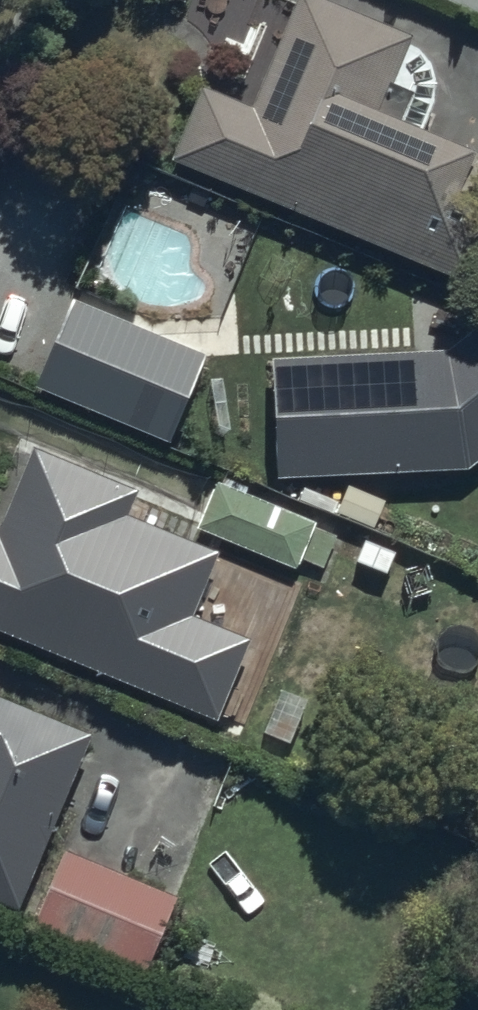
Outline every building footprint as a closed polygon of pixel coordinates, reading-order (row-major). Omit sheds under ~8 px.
[(171,163),(472,287),(477,272),(477,227),(448,215),(473,155),(421,134),(431,114),(434,89),(426,64),(409,45),(412,39),(328,0),(301,0),(250,111),(205,90),(171,163)] [(36,386),(172,442),(207,356),(71,300),(36,386)] [(283,476),(469,470),(477,463),(477,326),(447,350),(272,358),(283,476)] [(137,490),(35,448),(0,532),(0,629),(219,719),(251,639),(193,615),(218,554),(126,516),(137,490)] [(216,480),(197,528),(300,570),(304,561),(323,569),(337,537),(316,529),(319,522),(216,480)] [(262,732),(291,745),(312,699),(283,686),(262,732)] [(92,738),(0,700),(0,903),(19,911),(92,738)] [(176,898),(63,852),(32,929),(145,975),(176,898)]
